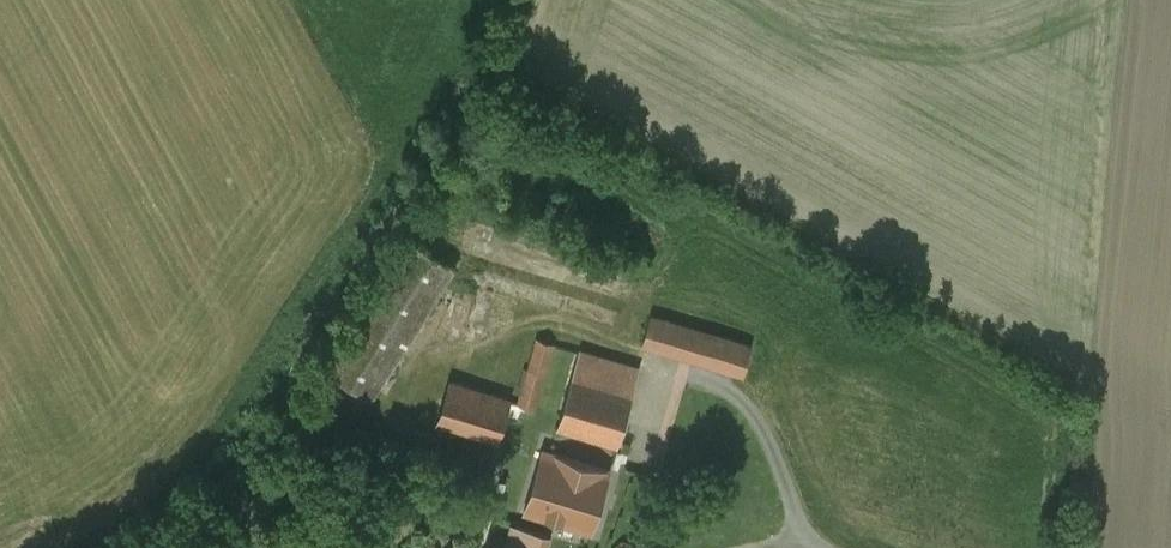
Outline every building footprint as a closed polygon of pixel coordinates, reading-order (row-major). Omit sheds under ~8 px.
[(372,398),(455,267),(414,241),(331,372),(372,398)] [(753,346),(652,317),(643,346),(745,375),(753,346)] [(536,335),(517,402),(538,408),(557,341),(536,335)] [(642,366),(578,349),(555,431),(619,448),(642,366)] [(511,400),(450,381),(438,420),(499,439),(511,400)] [(614,469),(543,449),(525,512),(596,533),(614,469)] [(487,537),(483,547),(522,547),(487,537)]
